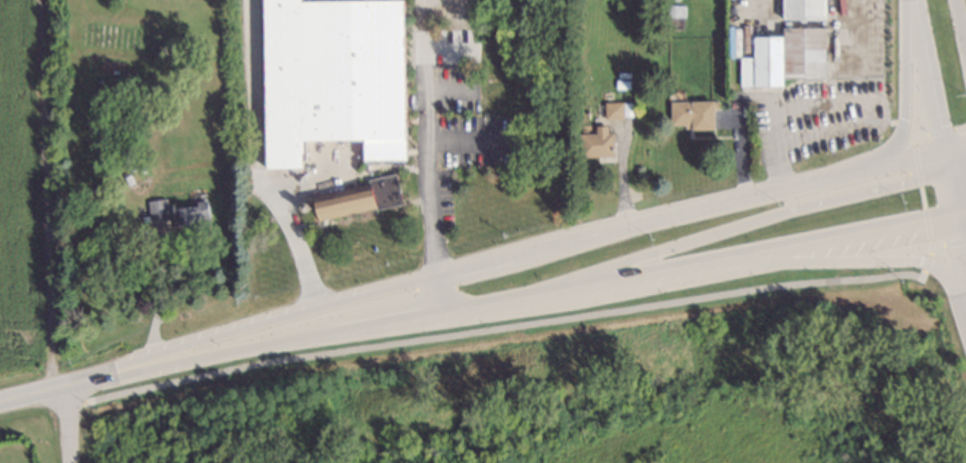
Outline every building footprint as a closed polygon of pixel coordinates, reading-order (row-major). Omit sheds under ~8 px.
[(300,1),(352,0),(403,0),(405,161),(360,162),(360,139),(300,139),(301,170),(262,170),(260,0),(300,0),(300,1)] [(780,19),(780,0),(822,0),(822,19),(780,19)] [(725,27),(750,28),(750,37),(780,37),(780,27),(822,28),(821,76),(779,75),(779,85),(762,85),(762,90),(739,90),(739,84),(724,84),(725,27)] [(692,130),(692,127),(684,127),(684,123),(669,123),(669,102),(710,102),(710,129),(692,130)] [(604,118),(604,104),(621,103),(621,118),(604,118)] [(578,156),(578,134),(611,134),(611,156),(578,156)] [(315,218),(309,196),(366,182),(365,177),(390,170),(398,202),(373,208),(372,203),(315,218)] [(148,222),(145,199),(163,197),(166,219),(148,222)] [(175,229),(172,209),(193,206),(193,202),(204,200),(208,223),(175,229)]
